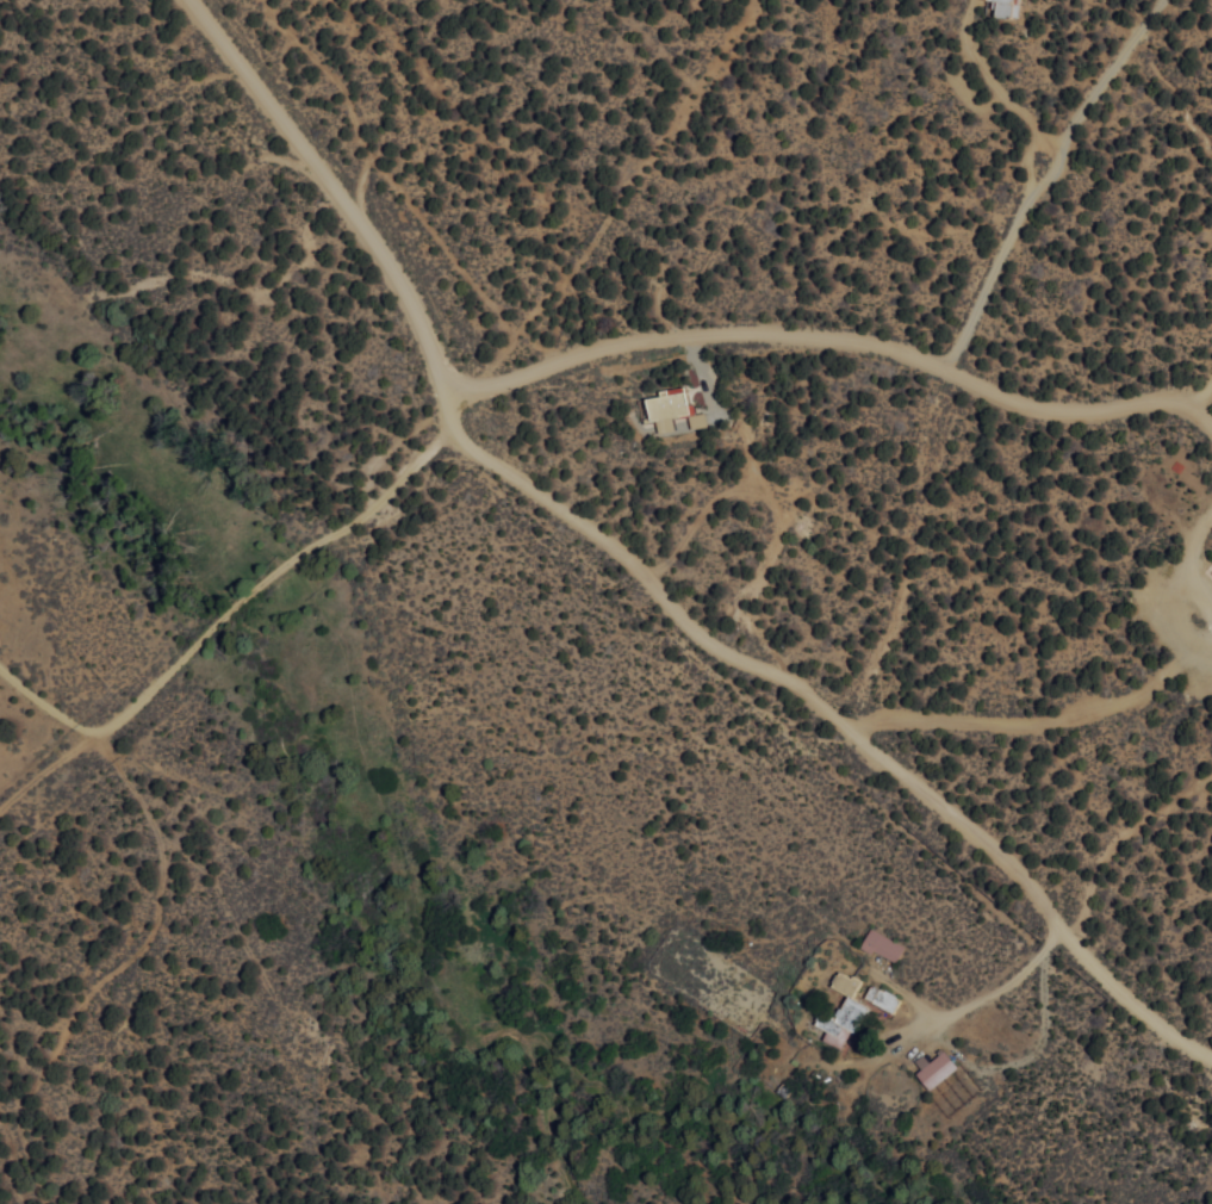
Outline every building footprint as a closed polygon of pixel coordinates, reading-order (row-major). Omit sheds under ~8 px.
[(992,16),(1017,16),(1018,0),(992,0),(992,16)] [(705,425),(702,411),(694,413),(691,402),(686,403),(682,384),(656,390),(657,394),(642,397),(646,421),(669,416),(672,432),(705,425)] [(903,945),(868,927),(859,945),(894,963),(903,945)] [(857,979),(833,971),(827,987),(842,992),(833,1017),(817,1012),(812,1025),(824,1029),(820,1039),(848,1049),(864,1004),(850,999),(857,979)] [(861,997),(890,1013),(898,999),(869,983),(861,997)] [(913,1060),(919,1068),(913,1073),(927,1090),(955,1067),(941,1049),(926,1061),(921,1054),(913,1060)]
